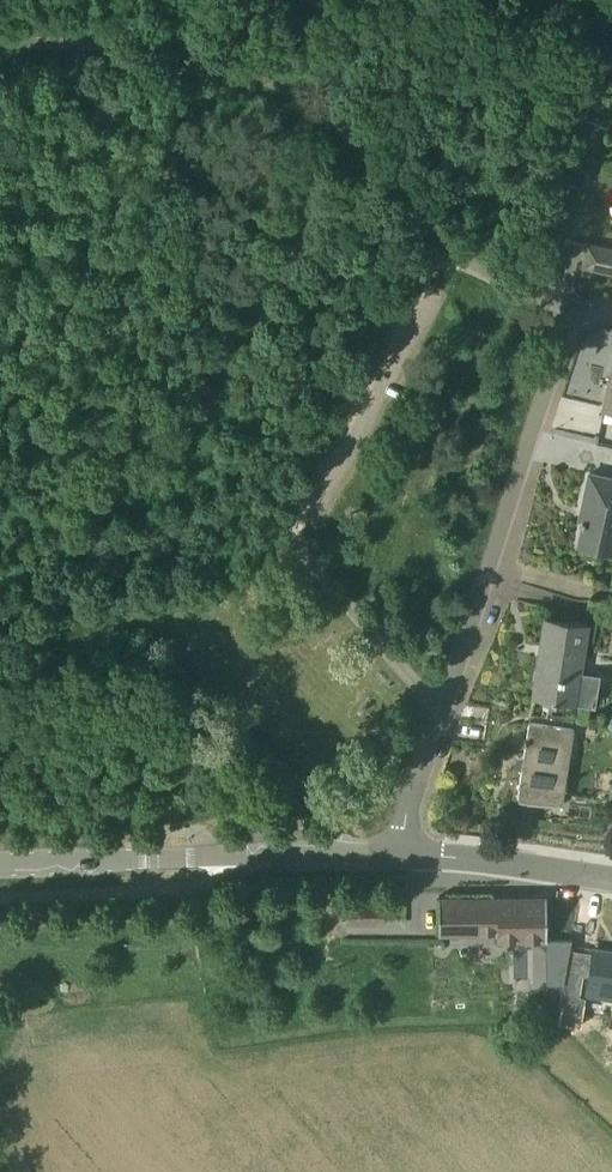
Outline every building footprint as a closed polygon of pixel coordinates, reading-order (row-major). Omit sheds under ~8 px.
[(599,25),(608,33),(611,29),(611,23),(605,17),(599,25)] [(611,101),(611,100),(588,93),(577,131),(601,138),(611,101)] [(564,141),(562,155),(575,157),(577,142),(564,141)] [(587,243),(583,266),(611,272),(611,248),(587,243)] [(590,473),(582,509),(586,510),(584,519),(582,518),(581,525),(583,525),(579,544),(611,552),(611,477),(590,473)] [(588,625),(546,618),(545,619),(550,620),(544,656),(540,655),(534,695),(577,700),(588,625)] [(574,730),(530,721),(518,796),(563,803),(574,730)] [(547,896),(440,897),(439,897),(438,935),(498,935),(498,939),(547,940),(547,896)] [(573,945),(562,1008),(606,1015),(609,998),(611,998),(611,951),(573,945)]
